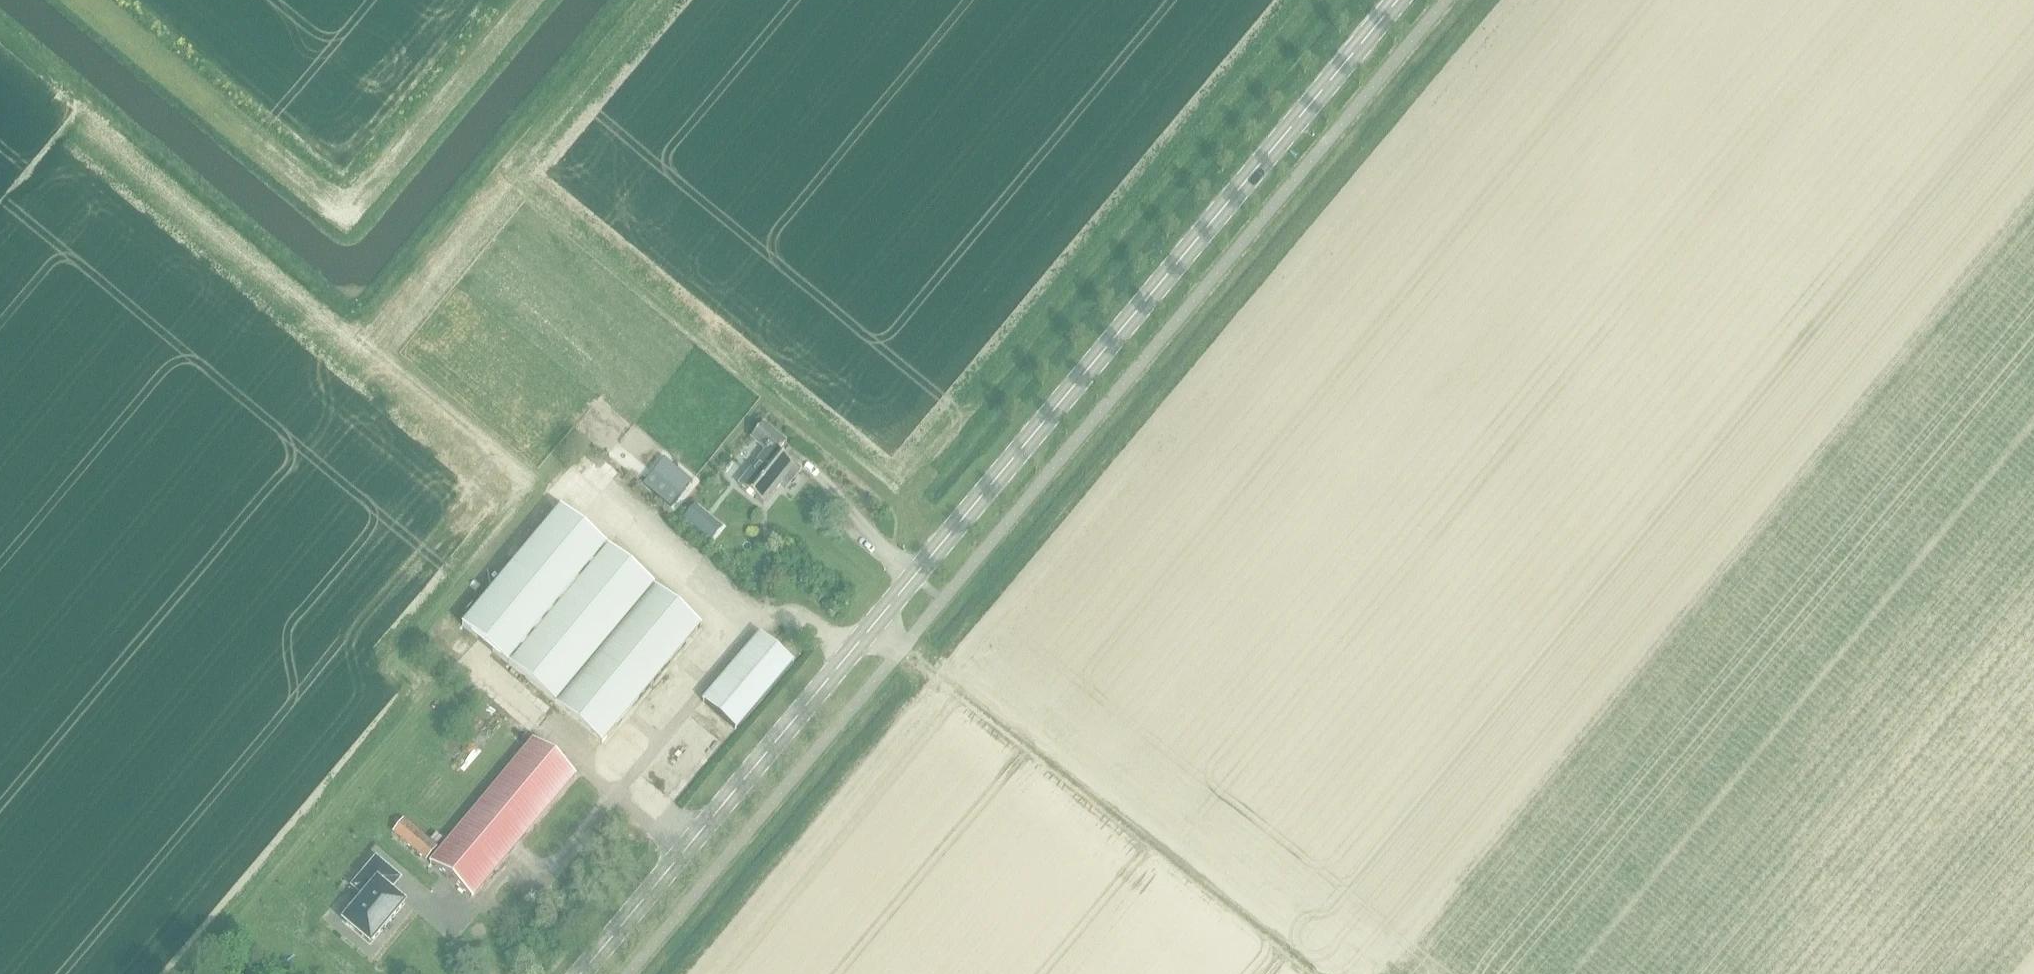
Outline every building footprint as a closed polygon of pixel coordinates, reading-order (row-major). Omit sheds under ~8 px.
[(768,452),(741,486),(765,506),(782,485),(788,489),(802,472),(779,454),(787,443),(764,425),(752,439),(768,452)] [(698,625),(558,510),(461,628),(601,742),(698,625)] [(719,527),(708,519),(699,530),(709,539),(719,527)] [(757,633),(702,702),(735,729),(791,660),(757,633)] [(470,752),(486,732),(480,728),(465,747),(470,752)] [(574,774),(533,740),(429,863),(470,898),(574,774)] [(392,832),(425,861),(437,847),(403,819),(392,832)] [(374,882),(340,921),(367,944),(380,928),(381,929),(389,921),(388,920),(401,904),(380,886),(390,874),(373,859),(362,872),(374,882)]
